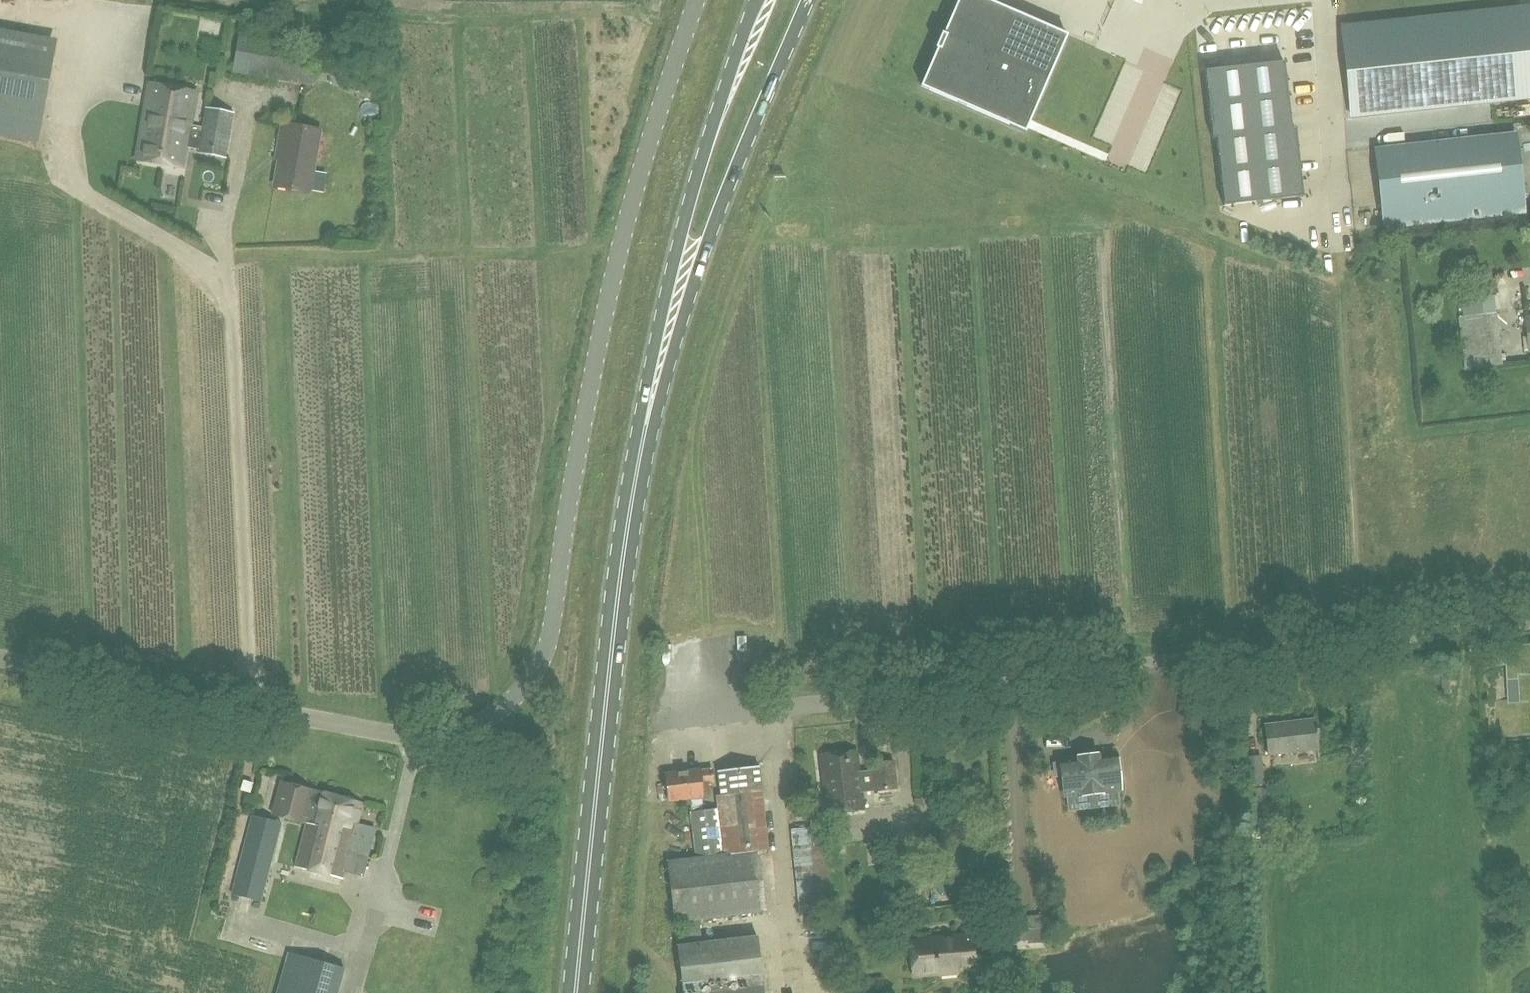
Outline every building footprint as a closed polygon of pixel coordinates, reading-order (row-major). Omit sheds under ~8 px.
[(921,86),(1025,131),(1066,35),(987,0),(958,0),(921,86)] [(1361,21),(1370,115),(1529,98),(1529,3),(1361,21)] [(317,84),(323,45),(240,32),(234,71),(317,84)] [(54,56),(0,46),(0,134),(39,141),(54,56)] [(1284,61),(1204,70),(1212,138),(1215,138),(1223,205),(1303,197),(1295,128),(1293,128),(1284,61)] [(198,149),(197,153),(212,155),(226,158),(234,112),(204,107),(201,126),(191,124),(197,90),(150,82),(136,159),(184,168),(187,147),(198,149)] [(312,192),(323,129),(287,122),(281,152),(286,153),(285,161),(283,160),(278,186),(312,192)] [(1375,149),(1385,230),(1524,213),(1515,133),(1375,149)] [(1495,313),(1460,317),(1465,370),(1500,366),(1495,313)] [(1486,647),(1487,666),(1507,665),(1508,679),(1519,679),(1520,699),(1496,700),(1498,735),(1502,735),(1529,734),(1529,645),(1497,647),(1486,647)] [(1318,749),(1315,718),(1265,723),(1268,754),(1318,749)] [(875,791),(897,788),(894,761),(872,763),(873,770),(860,772),(858,750),(820,754),(827,814),(864,809),(862,790),(875,789),(875,791)] [(1116,755),(1062,761),(1066,794),(1120,788),(1116,755)] [(1245,757),(1248,784),(1265,783),(1262,755),(1245,757)] [(702,804),(691,805),(697,860),(668,863),(674,922),(680,922),(683,946),(677,947),(683,992),(764,992),(757,937),(701,944),(698,920),(765,912),(759,852),(768,851),(759,767),(719,772),(722,796),(717,796),(719,809),(702,811),(702,804)] [(691,805),(702,804),(701,798),(710,797),(708,784),(714,783),(713,769),(666,774),(669,802),(682,801),(683,806),(691,805)] [(308,818),(314,791),(281,782),(273,816),(302,823),(304,817),(308,818)] [(1269,813),(1266,787),(1248,789),(1251,815),(1269,813)] [(308,818),(295,867),(342,880),(344,872),(362,877),(373,834),(366,832),(367,828),(356,825),(362,803),(314,791),(308,818)] [(281,822),(253,815),(233,894),(261,901),(281,822)] [(802,845),(816,843),(815,832),(801,833),(802,845)] [(844,905),(837,846),(814,848),(820,908),(844,905)] [(922,873),(895,877),(899,901),(925,897),(922,873)] [(1044,914),(1011,914),(1011,948),(1044,947),(1044,914)] [(971,970),(969,955),(981,954),(978,933),(927,938),(927,940),(910,942),(914,976),(971,970)] [(291,952),(279,992),(338,992),(345,968),(291,952)]
